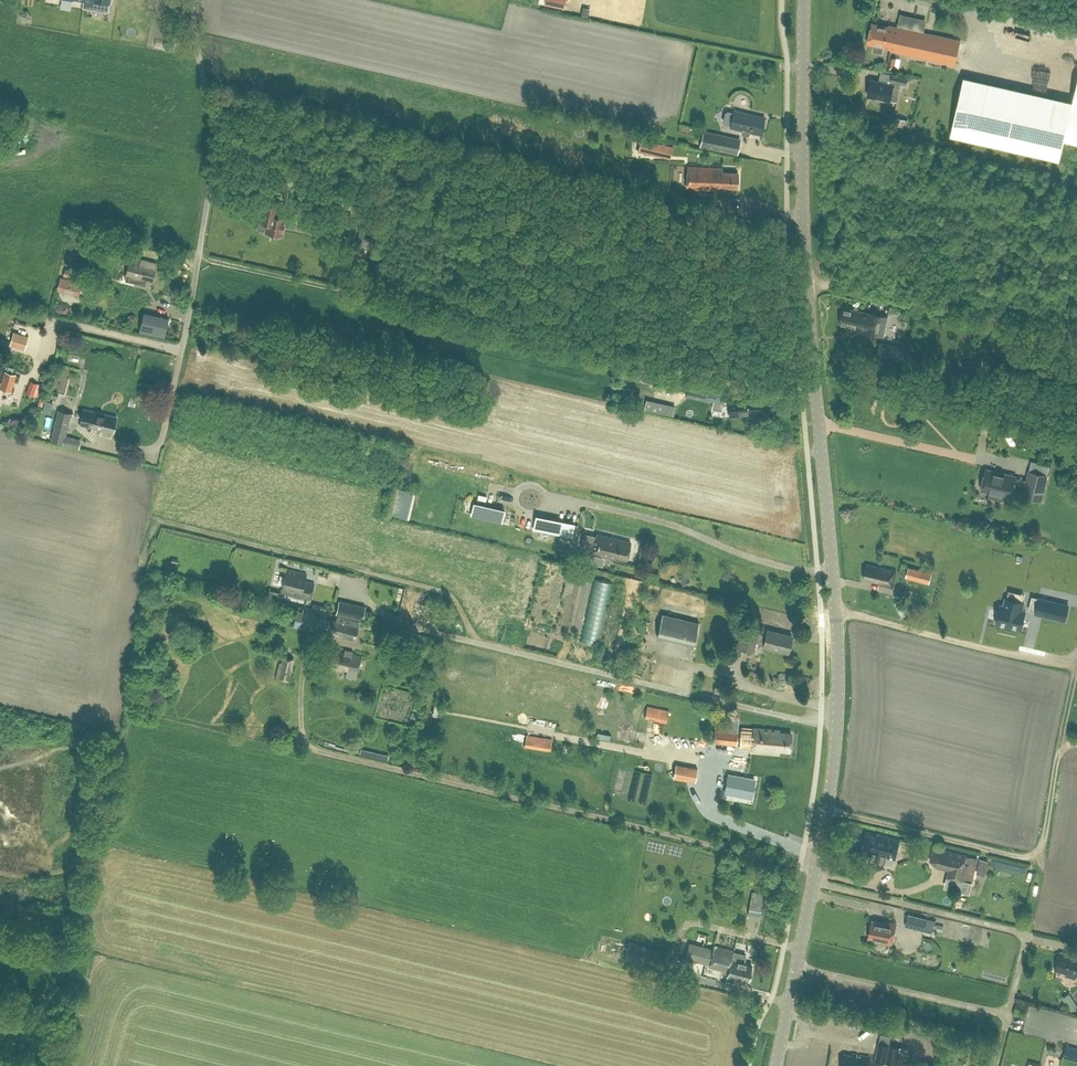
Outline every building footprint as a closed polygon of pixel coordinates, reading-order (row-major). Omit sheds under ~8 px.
[(83,6),(108,11),(109,1),(110,0),(84,0),(83,6)] [(891,50),(954,63),(959,39),(888,24),(887,27),(872,22),(867,42),(891,47),(891,50)] [(896,65),(897,57),(896,57),(889,55),(887,64),(894,65),(896,65)] [(908,77),(892,74),(890,83),(871,79),(867,94),(890,99),(891,93),(898,94),(901,82),(906,83),(908,77)] [(950,135),(1059,159),(1064,141),(1071,107),(1073,100),(964,75),(950,135)] [(1071,107),(1064,141),(1076,143),(1076,108),(1071,107)] [(749,131),(760,134),(764,117),(733,109),(728,126),(741,129),(740,132),(741,134),(747,135),(748,134),(749,131)] [(898,116),(896,122),(907,125),(908,119),(898,116)] [(702,130),(699,145),(735,153),(739,138),(702,130)] [(640,138),(637,150),(660,155),(663,143),(640,138)] [(723,167),(688,166),(687,189),(716,190),(716,186),(737,187),(737,171),(723,171),(723,167)] [(258,220),(257,229),(281,234),(284,218),(276,216),(279,201),(263,198),(258,220)] [(368,245),(370,228),(360,227),(357,244),(368,245)] [(140,260),(129,257),(125,275),(135,277),(134,282),(144,285),(146,279),(151,281),(156,262),(140,258),(140,260)] [(65,268),(63,275),(73,278),(75,270),(65,268)] [(78,294),(80,282),(60,276),(57,289),(78,294)] [(879,334),(883,315),(869,312),(861,310),(843,306),(840,322),(856,326),(856,329),(879,334)] [(144,312),(139,330),(164,336),(168,317),(144,312)] [(13,331),(9,344),(25,348),(29,335),(13,331)] [(906,348),(881,343),(879,343),(877,355),(904,360),(906,348)] [(902,368),(899,379),(915,383),(918,372),(902,368)] [(16,373),(4,370),(0,385),(0,388),(11,391),(16,373)] [(26,392),(36,396),(40,383),(30,380),(26,392)] [(746,399),(745,397),(728,399),(729,415),(759,413),(758,398),(746,399)] [(652,400),(650,410),(672,415),(675,405),(652,400)] [(35,434),(39,435),(39,437),(50,440),(57,410),(42,407),(35,434)] [(80,424),(112,432),(116,416),(84,408),(80,424)] [(51,439),(63,442),(70,412),(58,409),(51,439)] [(1011,495),(1016,474),(986,467),(984,477),(982,477),(980,485),(982,485),(981,488),(990,490),(989,495),(1001,498),(1002,493),(1011,495)] [(1029,469),(1026,480),(1023,490),(1022,495),(1041,499),(1047,474),(1029,469)] [(395,512),(408,516),(415,490),(401,486),(395,512)] [(501,521),(503,509),(473,502),(471,514),(501,521)] [(538,529),(574,537),(578,538),(581,524),(540,516),(538,529)] [(596,532),(592,550),(608,554),(609,552),(627,556),(630,540),(596,532)] [(612,555),(596,553),(595,564),(611,566),(612,555)] [(863,578),(879,581),(879,583),(892,586),(896,571),(878,566),(867,564),(863,578)] [(929,582),(930,572),(908,566),(905,576),(929,582)] [(305,580),(306,572),(286,567),(280,591),(310,598),(314,582),(305,580)] [(982,584),(979,592),(992,597),(995,588),(982,584)] [(1022,609),(1024,601),(1005,597),(1004,604),(1001,604),(1000,603),(1000,606),(999,610),(996,622),(1021,628),(1024,616),(1025,612),(1025,609),(1024,609),(1022,609)] [(1068,604),(1061,602),(1039,597),(1036,611),(1036,612),(1058,617),(1064,619),(1065,619),(1065,618),(1066,612),(1067,611),(1068,605),(1068,604)] [(339,599),(336,613),(362,619),(365,605),(339,599)] [(604,640),(607,600),(591,599),(587,639),(604,640)] [(333,619),(314,614),(315,611),(303,607),(302,611),(296,609),(292,624),(328,633),(328,632),(346,637),(346,638),(355,640),(357,633),(356,633),(359,620),(337,614),(336,618),(333,618),(333,619)] [(662,613),(657,636),(693,644),(699,621),(662,613)] [(787,651),(791,634),(766,628),(765,633),(757,631),(758,627),(741,623),(736,646),(753,650),(755,640),(763,642),(762,645),(787,651)] [(198,630),(196,637),(204,638),(206,632),(198,630)] [(360,655),(332,649),(328,666),(346,669),(345,673),(355,675),(360,655)] [(275,678),(289,681),(294,658),(282,655),(281,661),(278,661),(275,678)] [(479,661),(478,672),(493,672),(494,661),(479,661)] [(563,697),(564,689),(537,686),(536,694),(563,697)] [(714,705),(706,704),(705,713),(713,714),(714,705)] [(649,718),(667,719),(668,711),(649,710),(649,718)] [(727,717),(712,715),(711,730),(713,730),(714,730),(713,742),(725,743),(727,717)] [(790,732),(779,731),(779,728),(753,726),(751,749),(777,751),(777,749),(788,750),(790,732)] [(550,750),(552,737),(526,733),(524,745),(550,750)] [(694,781),(697,767),(675,763),(673,776),(694,781)] [(728,773),(725,792),(751,797),(754,778),(728,773)] [(867,833),(864,847),(872,849),(869,861),(883,865),(885,856),(899,859),(904,840),(877,833),(876,835),(867,833)] [(929,860),(936,866),(948,869),(947,876),(965,880),(971,856),(966,855),(967,854),(933,845),(929,860)] [(905,925),(924,930),(929,931),(931,920),(926,919),(927,917),(908,913),(905,925)] [(872,919),(868,936),(881,939),(880,941),(892,943),(896,922),(884,919),(884,922),(872,919)] [(629,941),(625,956),(662,965),(665,950),(629,941)] [(746,953),(733,950),(733,949),(714,944),(713,947),(688,941),(685,957),(709,963),(709,965),(727,970),(726,974),(747,979),(751,963),(744,961),(746,953)] [(1076,975),(1076,955),(1060,951),(1055,969),(1076,975)] [(875,1058),(886,1061),(898,1063),(901,1045),(878,1041),(875,1058)] [(1066,1044),(1063,1056),(1076,1060),(1076,1047),(1066,1044)] [(869,1055),(852,1052),(852,1054),(844,1052),(841,1065),(867,1065),(869,1055)]
